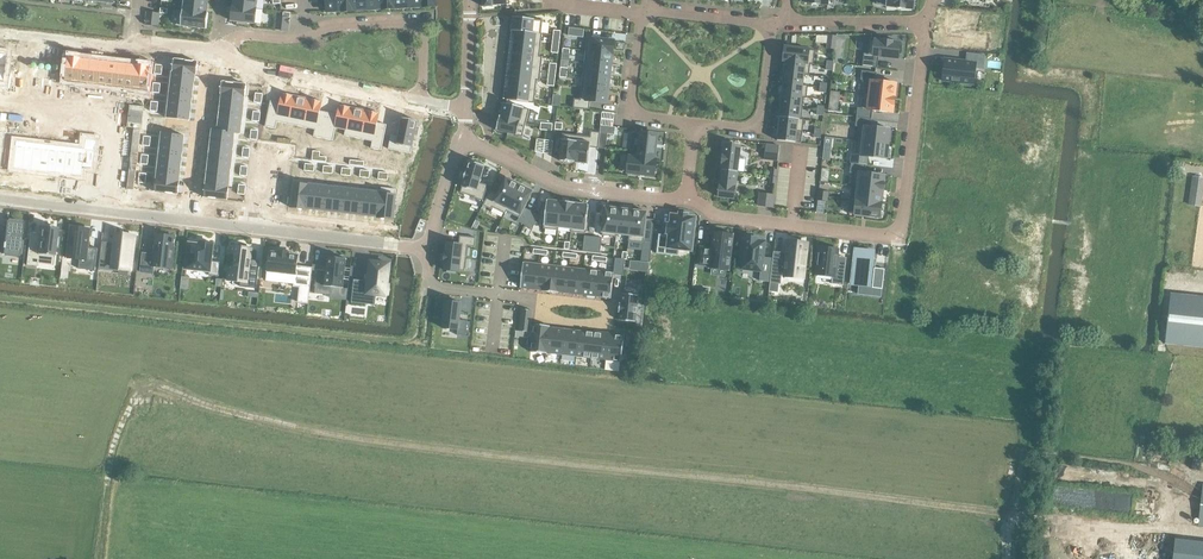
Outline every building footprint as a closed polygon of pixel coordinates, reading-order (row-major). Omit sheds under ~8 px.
[(183,11),(208,14),(210,1),(200,0),(184,0),(183,11)] [(232,6),(257,9),(258,0),(234,0),(234,5),(232,5),(232,6)] [(326,14),(341,13),(340,0),(326,0),(326,14)] [(341,13),(355,12),(354,0),(340,0),(341,13)] [(355,12),(369,11),(368,0),(354,0),(355,12)] [(369,11),(382,10),(382,0),(368,0),(369,11)] [(382,10),(396,10),(395,0),(382,0),(382,10)] [(396,10),(409,9),(409,0),(395,0),(396,10)] [(409,9),(423,8),(422,0),(409,0),(409,9)] [(423,8),(438,7),(438,0),(422,0),(423,8)] [(887,6),(913,10),(914,0),(888,0),(887,6)] [(256,24),(257,9),(232,6),(231,21),(256,24)] [(179,10),(177,25),(181,26),(207,29),(208,14),(183,11),(179,10)] [(146,11),(145,25),(159,26),(161,13),(160,13),(146,11)] [(947,20),(945,31),(947,31),(945,40),(971,43),(975,14),(962,12),(961,22),(947,20)] [(277,16),(275,29),(289,31),(291,18),(283,17),(277,16)] [(513,17),(511,31),(515,31),(541,34),(541,33),(543,20),(513,17)] [(570,29),(569,35),(583,37),(584,30),(570,29)] [(515,31),(507,100),(534,103),(537,80),(540,80),(542,57),(540,56),(542,33),(541,33),(541,34),(515,31)] [(588,38),(586,51),(613,54),(615,41),(588,38)] [(836,38),(836,46),(843,47),(844,39),(836,38)] [(864,53),(862,66),(878,68),(879,56),(899,58),(901,43),(892,42),(892,39),(883,38),(883,41),(869,39),(867,54),(864,53)] [(785,47),(784,61),(786,61),(787,61),(810,63),(810,64),(814,64),(815,50),(785,47)] [(586,51),(585,63),(612,66),(613,54),(586,51)] [(945,59),(943,80),(973,84),(975,68),(983,69),(985,55),(967,53),(966,61),(945,59)] [(2,82),(2,87),(10,88),(12,73),(4,72),(6,55),(0,54),(0,81),(2,82)] [(69,57),(66,81),(79,83),(82,59),(69,57)] [(82,59),(79,83),(88,84),(91,60),(82,59)] [(172,59),(171,71),(173,71),(196,74),(197,62),(172,59)] [(91,60),(88,84),(97,85),(100,61),(91,60)] [(100,61),(97,85),(107,86),(109,62),(100,61)] [(786,61),(785,72),(803,74),(803,75),(809,75),(810,64),(810,63),(787,61),(786,61)] [(109,62),(107,86),(116,87),(119,63),(109,62)] [(119,63),(116,87),(125,88),(128,64),(119,63)] [(585,63),(583,75),(611,78),(612,66),(585,63)] [(128,64),(125,88),(134,89),(137,65),(128,64)] [(137,65),(134,89),(147,91),(150,67),(137,65)] [(173,71),(172,81),(195,83),(196,74),(173,71)] [(862,71),(861,80),(865,81),(864,95),(895,98),(897,84),(876,81),(877,73),(862,71)] [(785,72),(784,83),(802,85),(803,75),(803,74),(785,72)] [(583,75),(582,87),(609,90),(611,78),(583,75)] [(172,81),(170,90),(194,92),(195,83),(172,81)] [(222,82),(221,95),(222,95),(222,94),(245,97),(245,98),(247,98),(247,97),(248,85),(247,85),(222,82)] [(784,83),(783,94),(804,97),(804,98),(807,98),(808,85),(802,85),(784,83)] [(574,99),(573,108),(589,110),(590,102),(608,104),(609,90),(582,87),(580,100),(574,99)] [(170,90),(169,99),(193,102),(194,92),(170,90)] [(271,101),(266,127),(275,129),(276,129),(279,116),(289,119),(294,96),(283,93),(282,93),(280,103),(271,101)] [(222,95),(221,103),(244,106),(245,98),(245,97),(222,94),(222,95)] [(782,100),(781,106),(803,108),(804,98),(804,97),(783,94),(782,100)] [(858,108),(857,117),(872,119),(873,110),(893,113),(895,98),(864,95),(862,108),(858,108)] [(294,96),(289,119),(306,122),(311,99),(294,96)] [(169,99),(168,108),(191,111),(193,102),(169,99)] [(311,99),(306,122),(316,124),(314,137),(315,137),(324,139),(329,113),(321,111),(323,101),(311,99)] [(221,103),(220,112),(243,115),(244,106),(221,103)] [(503,103),(500,116),(526,123),(529,109),(503,103)] [(329,113),(324,139),(333,141),(334,141),(336,128),(347,130),(351,107),(339,105),(337,115),(329,113)] [(781,106),(780,117),(801,120),(801,119),(803,108),(781,106)] [(351,107),(347,130),(363,134),(368,111),(351,107)] [(168,108),(167,118),(190,121),(191,111),(168,108)] [(368,111),(363,134),(374,136),(371,149),(372,149),(382,151),(387,125),(378,123),(380,113),(379,113),(368,111)] [(220,112),(219,122),(242,124),(243,115),(220,112)] [(500,116),(497,130),(523,136),(526,123),(500,116)] [(391,135),(388,149),(397,151),(398,145),(412,148),(415,137),(417,137),(419,127),(417,127),(418,121),(402,117),(399,136),(391,135)] [(780,117),(778,128),(797,131),(803,132),(804,119),(801,119),(801,120),(780,117)] [(857,117),(855,126),(859,127),(857,141),(889,144),(891,130),(871,127),(872,119),(857,117)] [(218,130),(218,131),(236,133),(236,134),(241,134),(242,124),(219,122),(218,130)] [(601,125),(600,132),(600,133),(608,134),(615,135),(616,127),(601,125)] [(778,128),(777,141),(796,143),(797,131),(778,128)] [(213,129),(211,139),(235,142),(236,134),(236,133),(218,131),(218,130),(213,129)] [(577,135),(574,162),(588,164),(590,147),(599,148),(600,133),(600,132),(591,131),(590,137),(577,135)] [(632,133),(629,157),(638,158),(654,160),(657,134),(641,132),(641,134),(632,133)] [(162,133),(161,143),(184,146),(185,136),(162,133)] [(600,133),(599,148),(606,149),(608,134),(600,133)] [(563,134),(560,161),(574,162),(577,135),(563,134)] [(825,137),(824,152),(831,153),(833,138),(825,137)] [(15,145),(13,168),(30,170),(47,172),(64,174),(81,176),(83,167),(92,168),(95,139),(85,138),(83,153),(66,151),(49,149),(32,147),(15,145)] [(211,139),(210,149),(233,151),(235,142),(211,139)] [(852,154),(851,163),(867,165),(867,157),(887,159),(889,144),(857,141),(856,154),(852,154)] [(161,143),(160,152),(183,155),(184,146),(161,143)] [(725,144),(722,170),(737,172),(737,171),(745,172),(746,158),(739,157),(740,146),(725,144)] [(766,145),(765,159),(777,160),(779,146),(766,145)] [(210,149),(209,158),(232,161),(233,151),(210,149)] [(312,161),(319,161),(320,156),(320,152),(313,151),(312,161)] [(160,152),(159,161),(182,164),(183,155),(160,152)] [(629,157),(628,172),(655,175),(656,160),(654,160),(638,158),(629,157)] [(209,158),(208,167),(231,170),(232,161),(209,158)] [(159,161),(158,171),(181,173),(182,164),(159,161)] [(462,188),(461,193),(474,197),(474,198),(483,201),(488,185),(480,182),(485,166),(470,161),(462,187),(462,188)] [(851,163),(850,172),(853,173),(852,186),(884,190),(885,176),(866,173),(867,165),(851,163)] [(208,167),(207,176),(230,179),(231,170),(208,167)] [(722,170),(719,197),(734,198),(737,172),(722,170)] [(158,171),(157,180),(180,182),(181,173),(158,171)] [(207,176),(206,186),(229,188),(230,179),(207,176)] [(1188,205),(1201,207),(1202,195),(1202,177),(1192,176),(1188,205)] [(490,190),(483,205),(491,209),(492,207),(505,214),(507,211),(506,211),(507,209),(520,183),(506,177),(497,194),(490,190)] [(157,180),(155,192),(178,195),(180,182),(157,180)] [(294,180),(291,205),(306,207),(306,205),(305,205),(308,182),(294,180)] [(308,182),(305,205),(306,205),(315,206),(317,183),(308,182)] [(317,183),(315,206),(324,207),(327,184),(317,183)] [(507,209),(506,211),(507,211),(519,218),(517,221),(525,225),(532,212),(525,209),(534,190),(520,183),(507,209)] [(327,184),(324,207),(333,209),(336,185),(327,184)] [(336,185),(333,209),(342,210),(345,186),(336,185)] [(206,186),(205,198),(228,200),(229,188),(206,186)] [(345,186),(342,210),(351,211),(354,188),(345,186)] [(852,186),(850,199),(882,203),(884,190),(852,186)] [(354,188),(351,211),(361,212),(363,189),(354,188)] [(363,189),(361,212),(370,213),(373,190),(363,189)] [(373,190),(370,213),(378,214),(379,214),(382,191),(373,190)] [(378,214),(378,215),(393,217),(394,208),(397,209),(398,201),(395,201),(396,192),(382,191),(379,214),(378,214)] [(760,193),(758,206),(773,207),(774,195),(760,193)] [(850,199),(849,214),(880,217),(882,203),(850,199)] [(544,226),(544,229),(559,230),(559,228),(558,228),(561,201),(547,200),(544,226)] [(561,201),(558,228),(559,228),(571,229),(572,229),(575,203),(561,201)] [(571,229),(571,232),(585,233),(586,231),(589,205),(575,203),(572,229),(571,229)] [(605,206),(602,233),(602,236),(617,237),(617,235),(616,235),(620,208),(605,206)] [(620,208),(616,235),(617,235),(629,236),(630,236),(633,209),(620,208)] [(629,236),(629,241),(643,243),(642,251),(642,256),(650,257),(652,242),(644,241),(644,238),(645,238),(647,219),(648,211),(633,209),(630,236),(629,236)] [(532,212),(525,225),(533,229),(539,216),(532,212)] [(659,235),(657,254),(679,256),(680,250),(692,252),(696,218),(688,217),(688,214),(679,213),(679,216),(671,215),(670,224),(668,224),(667,234),(669,234),(669,236),(659,235)] [(3,251),(3,254),(4,254),(19,255),(20,255),(23,222),(8,220),(7,220),(5,239),(0,239),(0,250),(3,251)] [(30,237),(27,265),(37,266),(37,263),(38,254),(55,256),(56,247),(58,247),(59,237),(57,237),(58,227),(41,225),(40,234),(39,239),(30,237)] [(71,227),(67,258),(80,259),(79,269),(95,271),(98,248),(88,247),(90,229),(71,227)] [(701,247),(699,265),(710,267),(710,268),(712,268),(727,270),(729,270),(733,234),(728,234),(728,232),(719,231),(719,233),(714,232),(712,248),(701,247)] [(107,247),(106,257),(113,258),(112,267),(119,268),(131,270),(132,260),(135,261),(136,245),(134,245),(135,237),(116,234),(115,243),(115,248),(107,247)] [(143,253),(141,272),(153,273),(154,266),(172,269),(175,247),(174,247),(174,243),(175,243),(176,240),(175,240),(175,237),(157,234),(156,245),(155,245),(154,250),(155,251),(154,255),(143,253)] [(444,251),(443,264),(443,271),(460,272),(460,271),(465,272),(468,246),(475,247),(476,238),(460,236),(459,243),(446,242),(445,251),(444,251)] [(585,236),(583,251),(592,252),(593,237),(592,237),(592,238),(586,237),(586,236),(585,236)] [(593,237),(592,252),(600,253),(602,238),(601,238),(601,239),(595,238),(595,237),(593,237)] [(743,240),(742,251),(744,251),(742,269),(761,271),(760,281),(770,282),(773,258),(763,257),(765,242),(759,241),(759,239),(746,238),(745,240),(743,240)] [(770,282),(770,283),(779,284),(781,284),(782,272),(785,272),(805,274),(809,243),(788,241),(787,253),(786,256),(773,254),(773,258),(770,282)] [(190,242),(187,269),(210,271),(209,275),(220,276),(222,262),(211,261),(213,243),(203,242),(202,244),(190,242)] [(230,265),(228,281),(240,283),(240,286),(257,288),(260,261),(252,259),(253,247),(232,245),(231,255),(229,255),(228,265),(230,265)] [(816,253),(815,263),(817,263),(816,274),(833,276),(832,284),(844,285),(846,263),(838,262),(838,257),(839,250),(819,247),(818,253),(816,253)] [(856,250),(852,284),(860,285),(859,294),(868,295),(869,284),(872,284),(872,288),(882,289),(885,269),(876,268),(875,268),(874,271),(871,270),(872,258),(873,251),(856,250)] [(268,277),(267,280),(280,281),(280,279),(295,280),(295,283),(295,286),(301,286),(299,302),(308,303),(312,268),(296,266),(297,256),(289,255),(289,253),(279,251),(279,254),(270,252),(269,267),(268,277)] [(318,270),(315,293),(330,295),(331,287),(343,288),(347,259),(328,257),(326,271),(318,270)] [(354,280),(352,302),(364,304),(365,296),(376,297),(388,298),(388,296),(389,296),(391,284),(389,283),(392,262),(369,259),(366,281),(354,280)] [(614,273),(614,275),(624,276),(625,260),(622,259),(616,259),(614,273)] [(523,262),(520,288),(536,290),(539,264),(523,262)] [(539,264),(536,290),(543,291),(551,292),(554,266),(539,264)] [(554,266),(551,292),(559,293),(566,294),(569,268),(554,266)] [(569,268),(566,294),(581,295),(584,269),(569,268)] [(584,269),(581,295),(595,297),(598,271),(584,269)] [(598,271),(595,297),(611,299),(614,275),(614,273),(598,271)] [(137,274),(136,286),(140,287),(141,281),(149,282),(149,276),(137,274)] [(620,303),(619,313),(620,313),(619,320),(636,322),(639,295),(638,295),(639,289),(626,287),(625,294),(622,293),(621,303),(620,303)] [(1165,344),(1202,348),(1202,296),(1172,293),(1171,293),(1167,324),(1165,343),(1165,344)] [(445,300),(442,328),(458,330),(457,335),(466,336),(467,321),(466,321),(466,322),(459,321),(461,302),(445,300)] [(529,336),(527,348),(531,349),(531,352),(546,354),(550,326),(534,324),(533,333),(532,337),(529,336)] [(550,326),(546,354),(547,354),(547,353),(561,355),(564,329),(550,327),(550,326)] [(564,329),(561,355),(576,356),(579,330),(564,329)] [(579,330),(576,356),(591,358),(594,332),(579,330)] [(594,332),(591,358),(606,360),(609,333),(594,332)] [(609,333),(606,360),(622,362),(625,335),(609,333)]
